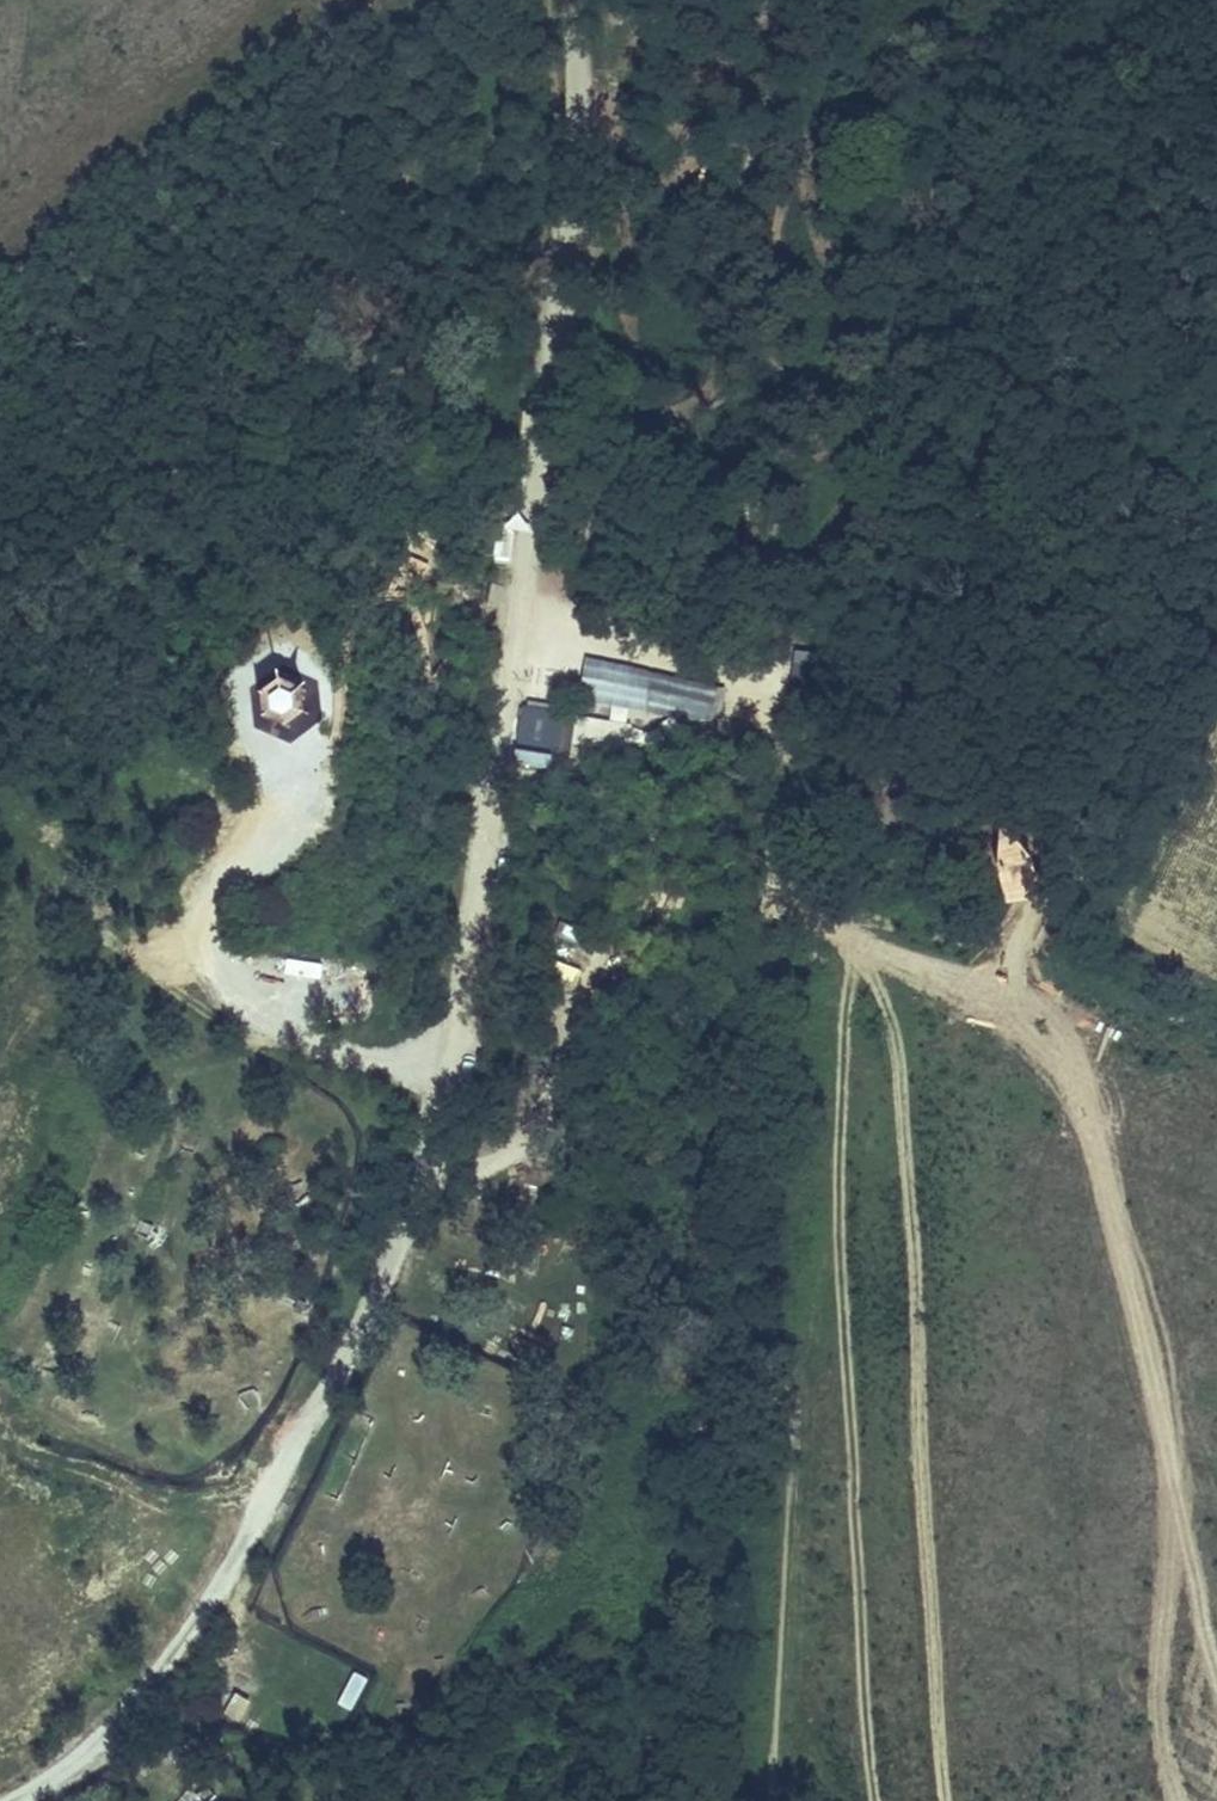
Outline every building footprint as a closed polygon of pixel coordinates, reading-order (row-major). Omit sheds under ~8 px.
[(726,684),(585,665),(578,718),(633,725),(635,712),(721,723),(726,684)] [(629,751),(631,725),(575,722),(574,748),(629,751)]
